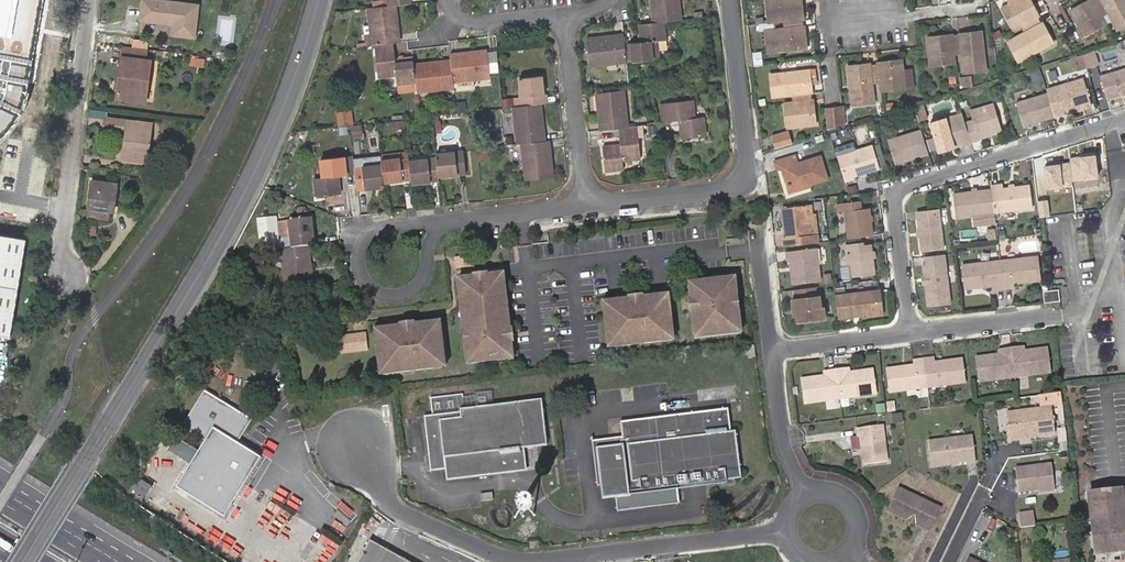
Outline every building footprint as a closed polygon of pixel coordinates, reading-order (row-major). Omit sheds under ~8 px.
[(172,23),(170,34),(193,37),(197,5),(161,0),(142,0),(140,19),(172,23)] [(663,22),(680,19),(678,0),(649,0),(650,5),(654,5),(654,11),(650,12),(652,23),(663,22)] [(803,46),(801,35),(806,35),(805,23),(802,23),(801,16),(796,17),(795,4),(802,3),(801,0),(766,0),(767,20),(775,19),(783,18),(784,26),(776,26),(764,27),(767,51),(803,46)] [(1030,0),(1004,0),(1001,2),(1013,24),(1021,20),(1023,25),(1007,34),(1018,55),(1049,39),(1044,27),(1048,25),(1043,15),(1040,17),(1037,10),(1032,14),(1026,2),(1030,0)] [(1034,0),(1030,0),(1026,2),(1032,14),(1037,10),(1039,9),(1034,0)] [(1083,5),(1081,0),(1075,0),(1069,4),(1084,30),(1105,17),(1101,10),(1107,6),(1117,24),(1124,20),(1124,0),(1092,0),(1083,5)] [(804,15),(802,3),(795,4),(796,17),(801,16),(804,15)] [(371,44),(376,44),(394,42),(400,41),(398,22),(395,23),(394,17),(397,16),(396,4),(390,4),(385,5),(367,7),(370,34),(371,44)] [(776,26),(775,19),(767,20),(759,21),(760,28),(764,27),(776,26)] [(657,42),(665,40),(663,22),(652,23),(640,25),(641,42),(624,43),(627,61),(627,62),(659,59),(657,42)] [(1044,27),(1049,39),(1054,36),(1048,25),(1044,27)] [(938,40),(937,32),(925,33),(928,63),(953,61),(953,51),(960,50),(963,70),(985,68),(981,32),(970,33),(969,28),(957,30),(958,32),(950,33),(951,39),(938,40)] [(950,30),(937,32),(938,40),(951,39),(950,33),(950,30)] [(589,65),(627,61),(624,43),(623,33),(603,35),(604,39),(598,40),(598,36),(585,37),(589,65)] [(376,44),(379,78),(398,76),(399,84),(416,82),(414,63),(414,57),(396,59),(394,42),(376,44)] [(1090,43),(1078,47),(1084,64),(1095,61),(1090,43)] [(122,46),(121,57),(117,83),(117,88),(116,97),(145,100),(146,90),(144,90),(148,61),(134,59),(136,47),(122,46)] [(469,51),(449,54),(450,59),(452,81),(455,81),(472,79),(490,77),(487,49),(475,51),(476,54),(470,55),(469,51)] [(762,61),(761,52),(754,53),(755,62),(762,61)] [(861,66),(848,68),(853,103),(875,100),(873,81),(880,79),(881,88),(906,86),(904,68),(903,57),(891,58),(891,66),(879,67),(879,62),(870,63),(870,61),(861,62),(861,66)] [(28,83),(32,64),(0,58),(0,78),(28,83)] [(891,66),(891,58),(878,60),(879,62),(879,67),(891,66)] [(414,63),(416,82),(417,90),(417,93),(453,88),(452,81),(450,59),(432,61),(433,65),(427,66),(427,62),(414,63)] [(1124,87),(1124,63),(1097,70),(1103,94),(1124,87)] [(807,80),(805,66),(770,70),(773,93),(793,91),(793,99),(785,101),(787,125),(816,122),(815,109),(808,109),(806,98),(811,97),(810,89),(813,89),(812,79),(807,80)] [(913,67),(904,68),(906,86),(915,85),(913,67)] [(971,73),(960,74),(961,84),(972,82),(971,73)] [(1081,73),(1044,85),(1046,89),(1053,112),(1066,108),(1080,103),(1090,100),(1081,73)] [(542,105),(545,105),(542,76),(521,78),(523,97),(523,107),(542,105)] [(694,78),(695,89),(706,88),(705,77),(694,78)] [(21,113),(22,110),(24,104),(26,97),(27,91),(28,83),(0,78),(0,103),(21,113)] [(472,79),(455,81),(456,88),(459,90),(471,88),(473,85),(472,79)] [(417,90),(416,82),(399,84),(399,92),(417,90)] [(1053,112),(1046,89),(1015,98),(1022,122),(1053,112)] [(620,128),(628,127),(624,90),(596,93),(598,106),(602,105),(602,110),(598,111),(600,130),(620,128)] [(523,107),(523,97),(515,98),(516,108),(523,107)] [(808,109),(815,109),(813,97),(811,97),(806,98),(808,109)] [(695,99),(662,103),(664,121),(674,121),(681,121),(682,129),(683,138),(707,135),(706,118),(697,118),(695,99)] [(464,101),(457,102),(457,110),(465,109),(464,101)] [(963,120),(969,139),(977,137),(976,133),(988,130),(998,127),(990,101),(967,108),(970,118),(963,120)] [(2,139),(7,135),(13,127),(18,120),(21,113),(0,103),(0,141),(2,139)] [(514,108),(518,145),(522,144),(545,141),(543,122),(540,122),(539,116),(543,116),(542,105),(523,107),(516,108),(514,108)] [(840,123),(837,105),(826,107),(828,126),(840,123)] [(963,120),(960,110),(928,120),(937,149),(969,139),(963,120)] [(338,113),(339,126),(350,125),(355,125),(353,111),(338,113)] [(122,158),(150,161),(152,147),(155,147),(157,125),(105,119),(104,129),(125,132),(122,158)] [(682,129),(681,121),(674,121),(675,126),(679,130),(682,129)] [(350,125),(351,136),(361,134),(360,124),(355,125),(350,125)] [(639,138),(637,126),(628,127),(620,128),(622,145),(603,148),(606,172),(624,169),(623,160),(641,158),(639,138)] [(926,151),(919,128),(887,137),(895,163),(902,162),(901,158),(926,151)] [(772,134),(776,146),(793,140),(789,129),(772,134)] [(551,161),(549,141),(545,141),(522,144),(525,180),(553,177),(551,166),(549,167),(548,162),(551,161)] [(844,150),(835,152),(843,179),(853,176),(852,172),(858,170),(864,169),(879,165),(871,141),(857,146),(844,150)] [(408,151),(380,154),(381,161),(409,159),(408,151)] [(458,153),(436,156),(436,159),(439,178),(467,174),(464,152),(458,153)] [(792,189),(811,183),(828,178),(821,155),(799,161),(796,153),(775,160),(778,169),(783,167),(785,167),(792,189)] [(354,168),(353,154),(321,158),(323,175),(315,176),(317,198),(342,195),(340,177),(355,175),(354,168)] [(1095,154),(1069,158),(1072,181),(1098,178),(1095,154)] [(381,161),(380,157),(363,159),(364,167),(381,165),(381,161)] [(409,162),(409,159),(381,161),(381,165),(384,184),(411,181),(409,162)] [(436,159),(409,162),(411,181),(412,184),(439,182),(439,178),(436,159)] [(1067,162),(1042,165),(1045,188),(1070,185),(1067,162)] [(355,175),(357,191),(384,188),(384,184),(381,165),(354,168),(355,175)] [(812,186),(811,183),(792,189),(785,167),(783,167),(790,191),(812,186)] [(989,186),(992,209),(1030,204),(1027,181),(1014,183),(1008,183),(1000,184),(999,179),(989,181),(989,186)] [(109,197),(110,182),(91,181),(86,216),(107,218),(108,210),(114,211),(116,197),(109,197)] [(117,183),(110,182),(109,197),(116,197),(117,183)] [(994,219),(992,209),(989,186),(979,187),(965,188),(952,189),(955,214),(970,212),(972,222),(994,219)] [(846,236),(871,233),(867,205),(859,208),(858,198),(842,200),(843,208),(846,236)] [(811,201),(806,202),(809,231),(818,231),(816,211),(813,212),(811,201)] [(785,235),(786,244),(818,240),(818,231),(809,231),(806,202),(784,205),(787,234),(785,235)] [(916,208),(918,229),(919,234),(920,249),(942,246),(938,212),(933,213),(932,206),(916,208)] [(287,221),(291,248),(306,246),(313,245),(310,218),(287,221)] [(291,248),(287,221),(277,222),(278,238),(283,238),(284,248),(291,248)] [(993,225),(985,226),(987,236),(995,235),(993,225)] [(13,338),(29,239),(0,235),(0,336),(13,338)] [(871,258),(870,250),(869,243),(858,245),(857,240),(843,243),(846,264),(850,263),(851,275),(873,273),(871,258)] [(795,269),(792,269),(794,283),(822,280),(817,245),(787,250),(789,259),(791,259),(793,258),(795,269)] [(291,248),(280,249),(284,286),(311,283),(310,272),(307,272),(306,266),(309,266),(306,246),(291,248)] [(998,256),(1002,286),(1012,284),(1011,279),(1011,276),(1023,274),(1024,278),(1039,276),(1035,251),(998,256)] [(943,252),(924,254),(925,262),(922,263),(923,274),(924,282),(927,304),(949,301),(943,252)] [(476,265),(475,254),(456,257),(458,267),(476,265)] [(991,287),(1002,286),(998,256),(976,260),(960,262),(963,286),(977,284),(976,280),(990,279),(990,283),(991,287)] [(831,280),(830,270),(823,271),(824,281),(831,280)] [(457,278),(467,350),(470,350),(471,362),(510,358),(509,345),(512,345),(503,273),(457,278)] [(882,312),(878,276),(875,277),(879,309),(860,311),(861,314),(882,312)] [(834,292),(837,314),(860,311),(879,309),(875,277),(857,279),(858,289),(834,292)] [(731,278),(692,283),(693,293),(690,293),(694,326),(697,326),(699,338),(738,333),(736,321),(739,320),(735,287),(732,288),(731,278)] [(815,284),(795,286),(796,294),(794,294),(795,302),(798,305),(799,312),(799,319),(826,315),(824,303),(821,303),(820,291),(816,291),(815,284)] [(616,306),(603,307),(608,346),(620,345),(621,348),(661,343),(660,339),(672,338),(667,299),(655,301),(655,298),(615,303),(616,306)] [(390,334),(378,335),(383,375),(397,373),(398,375),(435,371),(434,368),(447,366),(442,327),(429,329),(429,326),(390,331),(390,334)] [(368,337),(339,340),(341,356),(370,353),(368,337)] [(1010,344),(1013,374),(1049,369),(1045,344),(1023,347),(1019,347),(1018,343),(1010,344)] [(978,378),(1013,374),(1010,344),(1001,345),(1001,350),(998,350),(974,353),(978,378)] [(755,357),(754,345),(747,346),(749,358),(755,357)] [(931,355),(921,356),(925,386),(964,380),(961,356),(945,358),(945,361),(932,362),(932,359),(931,355)] [(925,386),(921,356),(910,358),(911,362),(911,366),(897,367),(897,364),(883,366),(887,391),(925,386)] [(842,368),(835,369),(838,399),(874,394),(870,368),(847,371),(843,372),(842,368)] [(838,399),(835,369),(825,370),(825,375),(821,375),(799,378),(802,404),(838,399)] [(179,487),(225,516),(261,458),(239,444),(254,421),(226,404),(223,409),(217,405),(220,401),(205,392),(183,428),(206,442),(200,454),(192,466),(179,487)] [(529,401),(530,409),(547,407),(546,399),(529,401)] [(437,415),(428,416),(432,455),(446,454),(448,469),(449,479),(502,474),(502,470),(509,469),(510,474),(522,472),(522,467),(529,466),(528,447),(551,445),(547,407),(530,409),(529,401),(469,408),(465,408),(465,412),(437,415)] [(1006,410),(1009,437),(1054,431),(1051,405),(1006,410)] [(720,408),(620,420),(622,436),(623,443),(596,446),(601,483),(602,497),(615,495),(617,510),(645,506),(645,504),(679,500),(678,485),(728,479),(727,468),(735,467),(740,467),(736,430),(731,430),(729,410),(720,411),(720,408)] [(882,423),(860,426),(861,435),(864,462),(887,459),(882,423)] [(971,434),(926,439),(929,463),(974,458),(971,434)] [(623,443),(622,436),(592,439),(597,484),(601,483),(596,446),(623,443)] [(192,466),(200,454),(176,439),(168,451),(192,466)] [(432,455),(434,471),(448,469),(446,454),(432,455)] [(1015,467),(1018,490),(1039,487),(1055,485),(1051,461),(1015,467)] [(741,477),(740,467),(735,467),(727,468),(728,479),(741,477)] [(154,485),(140,475),(131,489),(145,499),(154,485)] [(522,484),(527,501),(546,496),(542,479),(522,484)] [(890,506),(931,526),(941,504),(901,485),(890,506)] [(1124,516),(1111,517),(1110,508),(1124,506),(1121,488),(1090,492),(1096,551),(1120,548),(1122,559),(1115,560),(1115,561),(1124,561),(1124,515),(1124,516)] [(1015,512),(1016,526),(1029,524),(1028,511),(1015,512)] [(373,537),(359,561),(418,561),(373,537)]
